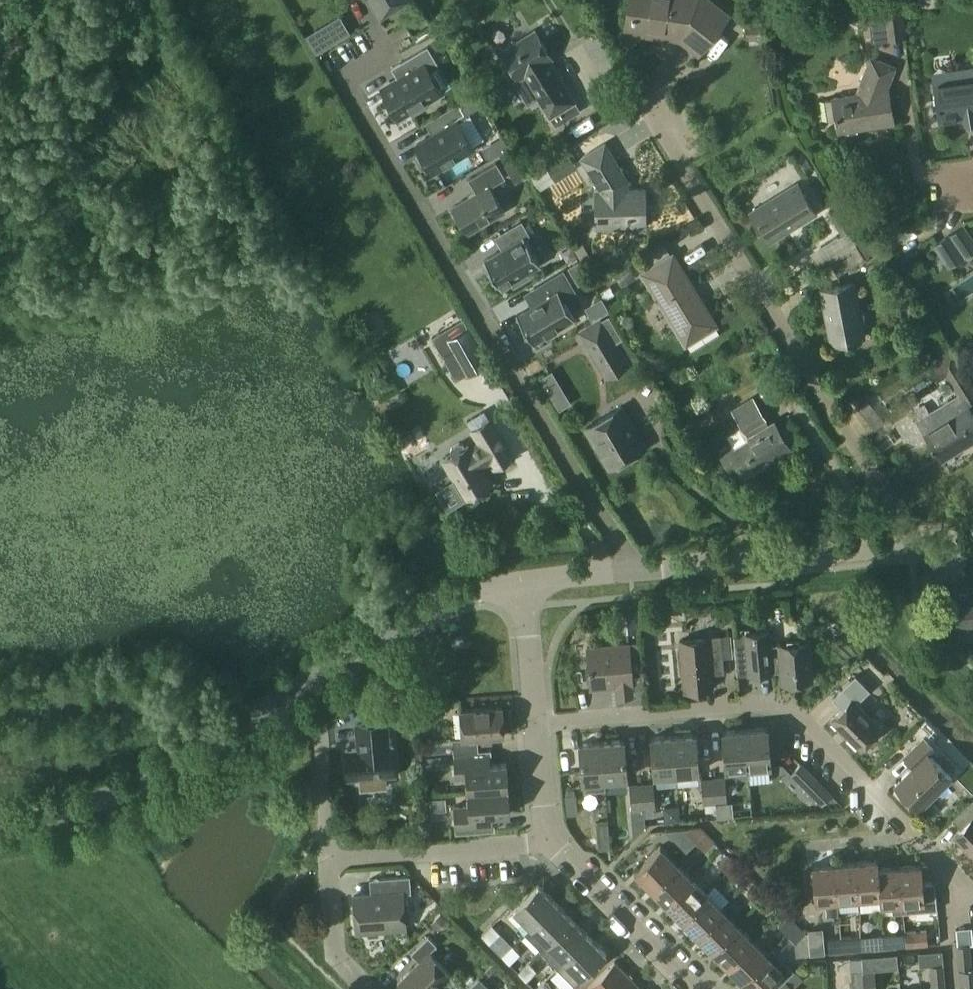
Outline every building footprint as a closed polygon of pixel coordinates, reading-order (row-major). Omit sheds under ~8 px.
[(376,8),(390,0),(372,0),(376,8)] [(631,31),(682,38),(684,24),(692,25),(710,38),(728,14),(711,1),(704,10),(695,3),(686,3),(686,0),(636,0),(631,31)] [(867,8),(872,41),(904,37),(899,0),(889,0),(880,1),(881,6),(867,8)] [(549,117),(576,101),(550,59),(552,58),(535,30),(501,51),(518,78),(524,75),(549,117)] [(399,116),(410,109),(413,113),(428,104),(426,100),(441,91),(428,70),(438,64),(427,46),(400,62),(407,74),(383,88),(399,116)] [(889,90),(896,68),(872,58),(857,94),(825,100),(829,119),(837,118),(839,132),(894,122),(889,90)] [(933,83),(938,120),(972,116),(972,78),(933,83)] [(459,103),(465,114),(484,103),(477,92),(459,103)] [(416,145),(420,151),(418,153),(426,167),(428,165),(432,172),(473,148),(458,121),(467,116),(465,114),(459,103),(433,118),(439,128),(438,132),(416,145)] [(599,227),(646,226),(644,188),(629,189),(627,177),(607,144),(583,159),(600,185),(601,190),(595,190),(599,227)] [(570,152),(550,165),(559,179),(579,166),(570,152)] [(515,157),(503,164),(511,178),(523,172),(515,157)] [(504,211),(493,193),(489,186),(505,177),(496,162),(468,179),(477,192),(453,207),(457,214),(454,215),(461,227),(464,225),(468,232),(504,211)] [(798,183),(750,212),(769,242),(816,213),(798,183)] [(840,210),(830,216),(841,234),(851,228),(840,210)] [(508,246),(493,255),(484,260),(492,272),(489,274),(496,285),(499,284),(500,287),(511,282),(513,286),(528,277),(526,272),(540,264),(524,238),(530,235),(521,220),(501,233),(501,232),(501,233),(508,246)] [(972,251),(972,242),(963,226),(933,246),(948,268),(972,251)] [(868,237),(828,260),(836,275),(876,250),(868,237)] [(673,253),(671,254),(641,273),(685,344),(717,325),(673,253)] [(578,262),(569,267),(579,283),(588,278),(578,262)] [(517,315),(534,343),(534,342),(574,319),(575,318),(564,300),(576,293),(563,271),(534,288),(541,301),(518,315),(518,314),(517,315)] [(865,337),(854,282),(820,289),(830,343),(865,337)] [(443,329),(431,335),(456,380),(488,363),(466,324),(447,336),(443,329)] [(637,359),(617,324),(587,342),(607,376),(637,359)] [(962,393),(972,386),(948,345),(925,360),(937,381),(946,376),(957,396),(962,393)] [(962,393),(957,396),(918,419),(942,458),(972,439),(972,411),(962,393)] [(791,448),(780,430),(774,420),(769,423),(758,405),(752,396),(732,408),(750,437),(730,448),(729,446),(720,451),(731,470),(738,465),(744,476),(791,448)] [(622,406),(585,428),(609,468),(646,446),(622,406)] [(491,463),(493,467),(494,468),(513,457),(484,409),(466,420),(481,444),(471,449),(469,446),(466,448),(463,444),(459,442),(452,447),(450,451),(453,456),(444,461),(467,498),(492,483),(483,467),(491,463)] [(957,621),(972,620),(972,587),(954,589),(956,613),(957,621)] [(944,622),(957,621),(956,613),(943,614),(944,622)] [(782,681),(812,678),(809,640),(779,643),(779,645),(770,645),(769,631),(746,633),(749,673),(772,671),(772,669),(780,669),(782,681)] [(711,654),(723,653),(721,633),(709,634),(709,637),(680,640),(685,690),(714,687),(711,654)] [(641,641),(631,642),(635,686),(645,685),(641,641)] [(619,693),(635,692),(635,686),(631,642),(590,646),(594,687),(618,685),(619,693)] [(861,748),(882,728),(856,702),(869,690),(855,675),(833,698),(842,707),(831,718),(861,748)] [(477,738),(504,735),(502,706),(460,710),(462,737),(451,738),(453,753),(478,751),(477,738)] [(392,745),(388,746),(386,722),(355,725),(358,749),(344,750),(347,780),(352,779),(352,783),(356,786),(365,785),(367,782),(367,778),(395,775),(392,745)] [(767,726),(746,728),(749,766),(771,763),(767,726)] [(749,776),(748,766),(749,766),(746,728),(724,730),(728,768),(735,767),(736,772),(742,777),(749,776)] [(696,733),(674,735),(677,772),(699,770),(696,733)] [(677,772),(674,735),(653,737),(656,774),(677,772)] [(902,756),(911,765),(894,782),(920,808),(953,776),(931,754),(935,749),(923,735),(902,756)] [(624,739),(602,741),(606,778),(628,776),(624,739)] [(602,741),(580,743),(584,780),(585,790),(606,788),(606,778),(602,741)] [(454,779),(466,778),(467,791),(493,789),(508,788),(507,763),(492,764),(490,750),(478,751),(453,753),(454,779)] [(801,764),(791,773),(807,790),(817,780),(801,764)] [(703,804),(716,803),(714,777),(701,778),(703,804)] [(725,777),(714,777),(716,803),(726,802),(725,777)] [(631,810),(644,809),(642,783),(629,784),(631,810)] [(654,783),(642,783),(644,809),(655,808),(654,783)] [(508,788),(493,789),(467,791),(468,806),(453,807),(455,833),(486,831),(485,815),(510,813),(508,788)] [(960,829),(954,835),(972,855),(972,800),(972,799),(951,820),(960,829)] [(608,823),(596,824),(598,849),(610,848),(608,823)] [(686,832),(696,842),(706,832),(701,826),(690,827),(686,832)] [(715,840),(706,832),(696,842),(704,850),(715,840)] [(635,871),(650,887),(677,860),(662,845),(635,871)] [(718,864),(726,872),(736,862),(728,854),(718,864)] [(650,887),(665,902),(692,875),(677,860),(650,887)] [(877,868),(879,867),(878,860),(855,862),(858,898),(879,896),(880,895),(877,868)] [(745,872),(736,862),(726,872),(735,881),(745,872)] [(855,862),(834,864),(837,900),(858,898),(855,862)] [(903,902),(904,912),(938,909),(935,881),(934,881),(923,882),(922,863),(899,865),(902,902),(903,902)] [(837,900),(834,864),(812,866),(815,902),(825,901),(827,915),(838,914),(836,900),(837,900)] [(879,896),(880,904),(892,903),(893,913),(904,912),(903,902),(902,902),(899,865),(879,867),(877,868),(880,895),(879,896)] [(665,902),(680,917),(707,891),(692,875),(665,902)] [(379,879),(381,895),(353,897),(356,933),(367,932),(369,935),(378,934),(379,931),(406,929),(403,894),(411,893),(410,876),(379,879)] [(748,893),(756,902),(766,892),(759,883),(748,893)] [(556,902),(538,884),(513,909),(530,926),(531,927),(556,902)] [(680,917),(695,932),(722,906),(707,891),(680,917)] [(765,911),(775,902),(766,892),(756,902),(765,911)] [(547,943),(548,944),(573,919),(556,902),(531,927),(530,926),(523,932),(540,950),(547,943)] [(695,932),(711,948),(737,921),(722,906),(695,932)] [(778,925),(787,934),(798,923),(788,914),(778,925)] [(573,919),(548,944),(547,943),(540,950),(558,967),(590,936),(573,919)] [(711,948),(726,963),(753,937),(737,921),(711,948)] [(798,923),(787,934),(796,942),(806,931),(798,923)] [(481,935),(501,956),(512,945),(492,925),(481,935)] [(927,930),(905,932),(906,947),(928,945),(927,930)] [(905,932),(883,934),(884,949),(906,947),(905,932)] [(884,949),(883,934),(861,936),(862,950),(872,949),(872,950),(884,949)] [(420,962),(399,983),(404,988),(438,988),(452,975),(430,952),(437,945),(428,936),(411,953),(420,962)] [(607,954),(590,936),(558,967),(575,985),(582,978),(607,954)] [(861,936),(840,937),(841,952),(854,951),(854,950),(862,950),(861,936)] [(726,963),(741,979),(768,953),(753,937),(726,963)] [(841,952),(840,937),(827,939),(829,953),(841,952)] [(821,940),(808,941),(809,954),(822,953),(821,940)] [(520,954),(512,945),(501,956),(509,964),(520,954)] [(972,968),(970,945),(956,946),(960,987),(968,987),(968,988),(972,988),(972,968)] [(768,953),(741,979),(751,988),(775,988),(785,979),(794,970),(793,969),(773,948),(768,953)] [(525,981),(536,970),(528,962),(517,972),(525,981)] [(615,962),(589,988),(590,988),(589,988),(624,988),(633,980),(615,962)] [(932,988),(939,988),(946,988),(944,964),(930,966),(932,988)] [(874,966),(862,967),(862,970),(863,988),(876,988),(874,966)] [(850,971),(850,972),(852,988),(863,988),(862,970),(850,971)] [(479,977),(467,988),(490,988),(479,977)] [(775,988),(792,988),(793,988),(785,979),(775,988)] [(624,988),(642,988),(633,980),(624,988)]
